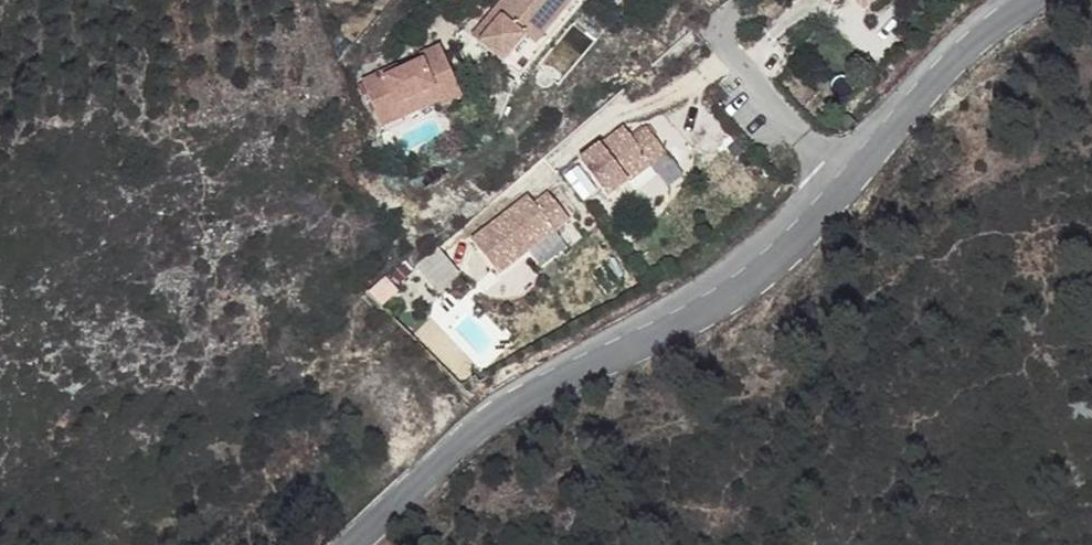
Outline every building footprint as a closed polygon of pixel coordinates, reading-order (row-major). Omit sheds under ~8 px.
[(488,23),(495,29),(484,41),(525,75),(587,1),(586,0),(507,0),(488,23)] [(875,0),(857,0),(870,17),(881,8),(875,0)] [(881,8),(891,0),(875,0),(881,8)] [(477,36),(484,41),(495,29),(488,23),(477,36)] [(364,77),(378,109),(398,100),(400,105),(439,89),(444,101),(446,106),(467,97),(444,44),(423,52),(426,58),(389,74),(386,68),(364,77)] [(386,125),(444,101),(439,89),(400,105),(398,100),(378,109),(386,125)] [(609,151),(589,166),(612,195),(630,182),(622,172),(647,153),(654,162),(670,150),(650,124),(636,135),(627,124),(603,142),(609,151)] [(603,142),(583,158),(589,166),(609,151),(603,142)] [(622,172),(630,182),(654,162),(647,153),(622,172)] [(504,219),(475,241),(501,277),(573,221),(552,195),(538,205),(510,227),(504,219)] [(532,197),(504,219),(510,227),(538,205),(532,197)] [(421,262),(442,287),(460,273),(438,247),(421,262)]
